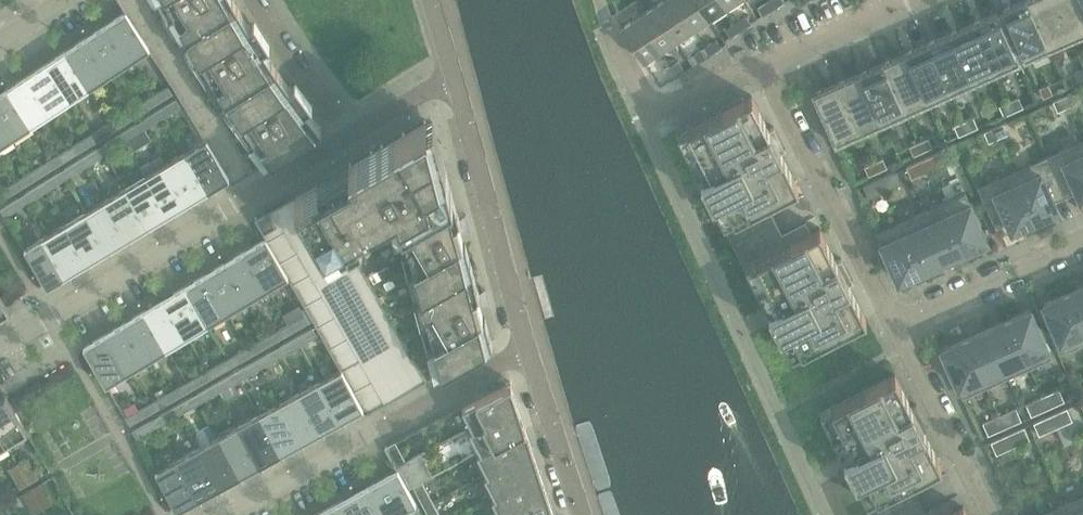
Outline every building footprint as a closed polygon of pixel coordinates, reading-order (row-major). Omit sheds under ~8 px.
[(126,11),(150,48),(179,92),(207,140),(233,183),(278,155),(236,93),(194,30),(174,0),(118,0),(126,11)] [(194,30),(237,4),(235,0),(174,0),(194,30)] [(654,5),(676,39),(693,29),(674,0),(662,0),(654,5)] [(693,29),(709,18),(697,0),(674,0),(693,29)] [(709,18),(725,7),(720,0),(697,0),(709,18)] [(769,1),(773,9),(784,1),(783,0),(771,0),(769,1)] [(1003,9),(1025,58),(1048,47),(1027,0),(1023,0),(1003,9)] [(1048,47),(1071,37),(1054,0),(1027,0),(1048,47)] [(1071,37),(1082,32),(1082,3),(1081,0),(1054,0),(1071,37)] [(769,1),(758,8),(763,16),(773,9),(769,1)] [(277,67),(264,48),(269,44),(255,21),(249,24),(237,4),(194,30),(236,93),(277,67)] [(654,5),(638,16),(660,50),(676,39),(654,5)] [(126,11),(105,24),(129,61),(150,48),(126,11)] [(973,22),(995,71),(1019,60),(997,12),(973,22)] [(638,16),(621,27),(644,61),(660,50),(638,16)] [(747,16),(736,23),(741,30),(752,23),(747,16)] [(973,22),(951,32),(973,81),(995,71),(973,22)] [(736,23),(725,30),(730,37),(741,30),(736,23)] [(105,24),(86,37),(110,74),(129,61),(105,24)] [(951,32),(928,42),(950,91),(973,81),(951,32)] [(86,37),(66,50),(90,87),(110,74),(86,37)] [(716,40),(705,47),(710,55),(721,47),(716,40)] [(928,42),(906,52),(927,101),(950,91),(928,42)] [(705,47),(694,54),(699,62),(710,55),(705,47)] [(66,50),(46,63),(71,100),(90,87),(66,50)] [(906,52),(883,62),(905,111),(927,101),(906,52)] [(677,60),(670,65),(677,76),(684,71),(677,60)] [(883,62),(860,73),(882,121),(905,111),(883,62)] [(46,63),(27,76),(51,113),(71,100),(46,63)] [(670,65),(663,69),(670,80),(677,76),(670,65)] [(290,86),(277,67),(236,93),(278,155),(322,128),(307,109),(312,105),(296,83),(290,86)] [(1075,72),(1080,82),(1082,81),(1082,68),(1075,72)] [(860,73),(838,83),(860,131),(882,121),(860,73)] [(27,76),(7,88),(31,125),(51,113),(27,76)] [(838,83),(814,93),(836,142),(860,131),(838,83)] [(1048,84),(1038,88),(1043,99),(1053,94),(1048,84)] [(0,93),(0,120),(12,138),(31,125),(7,88),(0,93)] [(152,96),(157,103),(171,95),(166,88),(152,96)] [(1063,97),(1067,108),(1077,103),(1072,93),(1063,97)] [(152,96),(138,105),(143,112),(157,103),(152,96)] [(772,135),(777,133),(774,128),(775,127),(774,127),(769,129),(752,96),(675,135),(699,180),(698,181),(704,192),(704,191),(767,312),(766,313),(772,324),(772,323),(789,357),(866,318),(849,284),(854,281),(853,280),(848,283),(840,267),(845,265),(842,259),(837,261),(820,227),(811,232),(805,221),(782,233),(777,224),(771,213),(795,201),(789,190),(798,186),(781,152),(786,149),(780,151),(772,135)] [(1009,102),(1014,112),(1023,108),(1019,97),(1009,102)] [(1063,97),(1053,102),(1057,112),(1067,108),(1063,97)] [(174,100),(160,109),(164,116),(179,107),(174,100)] [(1009,102),(999,106),(1004,116),(1014,112),(1009,102)] [(160,109),(146,118),(151,125),(164,116),(160,109)] [(113,121),(117,128),(131,119),(127,112),(113,121)] [(964,122),(968,132),(978,128),(973,117),(964,122)] [(12,138),(0,120),(0,146),(12,138)] [(329,175),(295,195),(326,245),(358,226),(357,224),(402,199),(404,203),(452,190),(445,166),(444,167),(433,123),(428,126),(426,120),(348,164),(351,169),(332,180),(329,175)] [(113,121),(98,130),(103,137),(117,128),(113,121)] [(964,122),(954,126),(959,136),(968,132),(964,122)] [(994,128),(998,138),(1008,134),(1003,124),(994,128)] [(135,125),(120,134),(125,141),(139,132),(135,125)] [(994,128),(984,132),(989,143),(998,138),(994,128)] [(120,134),(106,143),(111,150),(125,141),(120,134)] [(73,146),(77,153),(91,144),(87,137),(73,146)] [(928,138),(918,142),(923,152),(933,148),(928,138)] [(233,183),(207,140),(186,152),(212,196),(233,183)] [(1048,156),(1066,197),(1078,191),(1081,198),(1082,197),(1082,143),(1082,141),(1048,156)] [(918,142),(909,146),(913,157),(923,152),(918,142)] [(73,146),(59,155),(63,162),(77,153),(73,146)] [(81,159),(85,166),(99,157),(95,150),(81,159)] [(186,152),(166,164),(192,208),(212,196),(186,152)] [(923,160),(928,172),(945,165),(939,152),(923,160)] [(160,155),(140,167),(146,176),(172,220),(192,208),(166,164),(160,155)] [(1048,156),(1013,172),(1034,219),(1057,209),(1054,202),(1066,197),(1048,156)] [(873,162),(878,172),(888,168),(883,158),(873,162)] [(81,159),(67,167),(71,174),(85,166),(81,159)] [(923,160),(906,167),(912,179),(928,172),(923,160)] [(33,171),(38,178),(51,169),(47,162),(33,171)] [(873,162),(864,166),(868,177),(878,172),(873,162)] [(33,171),(19,180),(23,187),(38,178),(33,171)] [(879,179),(885,191),(902,184),(896,172),(879,179)] [(996,228),(998,227),(997,226),(1008,221),(1012,229),(1034,219),(1013,172),(980,187),(979,185),(977,186),(996,228)] [(55,175),(41,183),(45,190),(59,182),(55,175)] [(146,176),(126,188),(152,232),(172,220),(146,176)] [(879,179),(863,186),(868,199),(885,191),(879,179)] [(41,183),(27,192),(31,199),(45,190),(41,183)] [(0,191),(0,201),(12,194),(7,187),(0,191)] [(126,188),(106,200),(132,244),(152,232),(126,188)] [(404,203),(398,205),(418,281),(440,275),(472,267),(465,241),(471,237),(467,223),(460,227),(458,219),(459,219),(452,190),(404,203)] [(965,193),(942,203),(964,251),(986,241),(965,193)] [(5,216),(20,206),(15,199),(0,209),(5,216)] [(106,200),(85,212),(112,256),(132,244),(106,200)] [(942,203),(921,213),(942,260),(964,251),(942,203)] [(254,218),(263,234),(276,227),(267,211),(254,218)] [(85,212),(65,224),(92,268),(112,256),(85,212)] [(921,213),(899,222),(921,270),(942,260),(921,213)] [(921,270),(899,222),(876,233),(882,245),(883,244),(898,280),(921,270)] [(65,224),(45,236),(72,280),(92,268),(65,224)] [(45,236),(24,249),(50,293),(72,280),(45,236)] [(266,238),(245,250),(268,288),(289,276),(266,238)] [(245,250),(225,262),(247,300),(268,288),(245,250)] [(225,262),(205,274),(227,312),(247,300),(225,262)] [(440,275),(418,281),(428,319),(422,322),(435,345),(442,371),(448,368),(491,343),(492,342),(485,315),(491,311),(487,297),(480,301),(478,294),(479,293),(472,267),(440,275)] [(205,274),(185,286),(207,324),(227,312),(205,274)] [(185,286),(164,298),(187,336),(207,324),(185,286)] [(1066,294),(1082,330),(1082,286),(1066,294)] [(1044,304),(1065,351),(1082,343),(1082,330),(1066,294),(1044,304)] [(0,296),(0,295),(0,323),(12,316),(0,296)] [(164,298),(144,310),(167,348),(187,336),(164,298)] [(144,310),(124,322),(147,360),(167,348),(144,310)] [(1030,310),(1008,320),(1029,367),(1051,357),(1030,310)] [(289,324),(293,331),(307,323),(303,316),(289,324)] [(1008,320),(986,329),(1008,377),(1029,367),(1008,320)] [(124,322),(104,335),(127,372),(147,360),(124,322)] [(289,324),(275,332),(279,339),(293,331),(289,324)] [(296,337),(300,344),(315,336),(311,329),(296,337)] [(986,329),(965,339),(986,386),(1008,377),(986,329)] [(83,347),(84,347),(83,347),(106,385),(127,372),(104,335),(83,347)] [(296,337),(282,345),(286,352),(300,344),(296,337)] [(248,347),(253,354),(267,346),(263,339),(248,347)] [(943,349),(958,385),(963,397),(986,386),(965,339),(943,349)] [(248,347),(234,356),(238,363),(253,354),(248,347)] [(256,360),(260,367),(274,359),(270,352),(256,360)] [(256,360),(241,368),(245,376),(260,367),(256,360)] [(222,362),(208,371),(212,378),(226,370),(222,362)] [(320,381),(345,426),(366,414),(342,369),(320,381)] [(208,371),(193,379),(198,386),(212,378),(208,371)] [(915,414),(920,411),(917,406),(918,406),(917,405),(912,408),(895,374),(818,413),(842,459),(841,459),(847,470),(871,514),(967,514),(963,506),(954,511),(949,500),(925,512),(920,501),(914,491),(938,479),(932,468),(941,464),(924,430),(929,428),(929,427),(924,430),(915,414)] [(229,375),(215,384),(219,391),(224,399),(234,394),(229,385),(234,382),(229,375)] [(320,381),(300,392),(325,437),(345,426),(320,381)] [(511,381),(462,407),(473,427),(474,428),(518,405),(511,381)] [(215,384),(201,392),(205,399),(219,391),(215,384)] [(181,386),(167,394),(171,401),(185,393),(181,386)] [(1042,396),(1048,409),(1065,401),(1059,389),(1042,396)] [(300,392),(279,403),(304,448),(325,437),(300,392)] [(0,397),(0,434),(6,445),(28,432),(5,394),(0,397)] [(167,394),(153,402),(157,409),(171,401),(167,394)] [(1042,396),(1026,404),(1031,416),(1048,409),(1042,396)] [(174,407),(178,414),(193,406),(189,399),(174,407)] [(279,403),(259,415),(284,460),(304,448),(279,403)] [(473,427),(469,429),(480,449),(481,451),(526,427),(518,405),(474,428),(473,427)] [(174,407),(160,415),(164,422),(178,414),(174,407)] [(999,416),(1005,428),(1021,420),(1016,408),(999,416)] [(1067,408),(1050,415),(1056,428),(1072,420),(1067,408)] [(126,418),(130,425),(145,416),(141,409),(126,418)] [(259,415),(238,426),(263,471),(284,460),(259,415)] [(1050,415),(1034,423),(1039,435),(1056,428),(1050,415)] [(999,416),(983,423),(988,435),(1005,428),(999,416)] [(137,438),(152,429),(148,422),(133,431),(137,438)] [(238,426),(218,437),(242,482),(263,471),(238,426)] [(480,449),(477,451),(488,472),(488,473),(533,450),(526,427),(481,451),(480,449)] [(1024,427),(1007,434),(1013,447),(1030,440),(1024,427)] [(1007,434),(991,442),(996,454),(1013,447),(1007,434)] [(218,437),(197,448),(222,493),(242,482),(218,437)] [(389,455),(395,466),(405,461),(395,442),(387,446),(389,449),(386,450),(387,452),(388,455),(389,455)] [(197,448),(177,460),(201,505),(222,493),(197,448)] [(488,472),(484,474),(495,494),(496,496),(541,472),(533,450),(488,473),(488,472)] [(155,472),(179,514),(183,514),(201,505),(177,460),(155,472)] [(398,470),(405,485),(406,484),(415,480),(405,461),(395,466),(397,470),(398,470)] [(28,465),(21,469),(29,483),(38,477),(28,465)] [(21,469),(14,473),(20,488),(29,483),(21,469)] [(416,503),(406,484),(405,485),(398,470),(397,470),(365,487),(381,514),(412,514),(420,511),(416,503)] [(492,496),(502,514),(510,514),(548,495),(541,472),(496,496),(495,494),(492,496)] [(422,481),(413,486),(424,507),(433,502),(422,481)] [(41,483),(32,488),(40,502),(47,498),(41,483)] [(335,504),(341,514),(381,514),(365,487),(335,504)] [(32,488),(23,493),(33,506),(40,502),(32,488)] [(548,495),(510,514),(555,514),(548,495)] [(1064,504),(1069,514),(1082,514),(1082,496),(1064,504)] [(424,507),(428,514),(440,514),(433,502),(424,507)] [(315,514),(341,514),(335,504),(315,514)] [(1043,514),(1069,514),(1064,504),(1043,514)]
